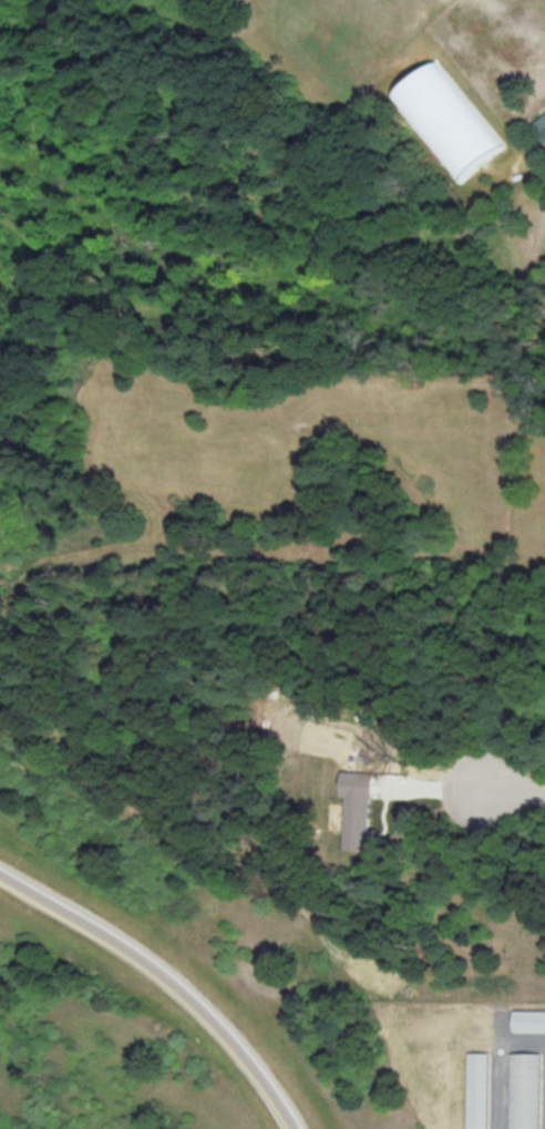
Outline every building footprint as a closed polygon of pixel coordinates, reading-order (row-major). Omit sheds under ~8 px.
[(460,187),(506,149),(436,63),(390,100),(460,187)] [(536,124),(544,137),(544,117),(536,124)] [(508,1056),(508,1128),(539,1128),(540,1056),(508,1056)]
